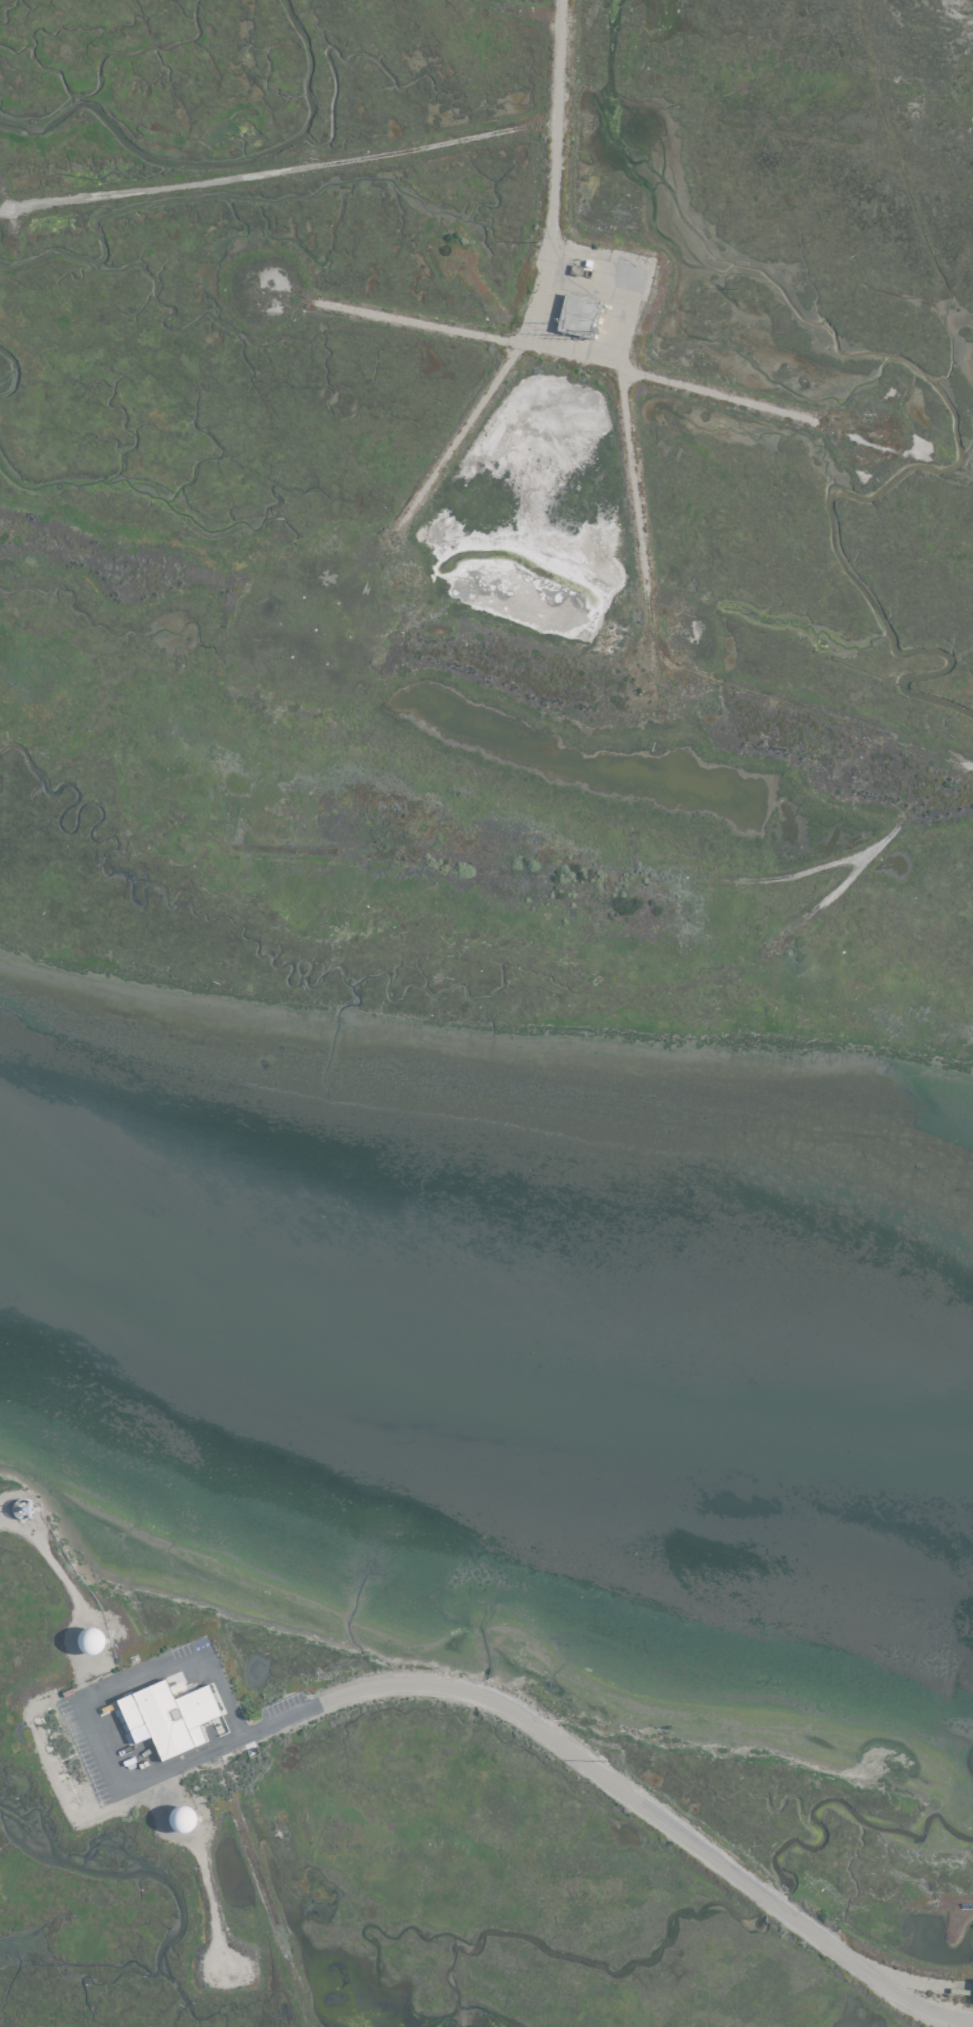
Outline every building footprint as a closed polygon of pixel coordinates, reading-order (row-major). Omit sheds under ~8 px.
[(600,302),(562,293),(553,332),(591,341),(600,302)] [(207,1684),(172,1697),(168,1689),(167,1689),(163,1680),(114,1698),(131,1743),(148,1737),(157,1760),(203,1743),(196,1724),(218,1715),(207,1684)]
